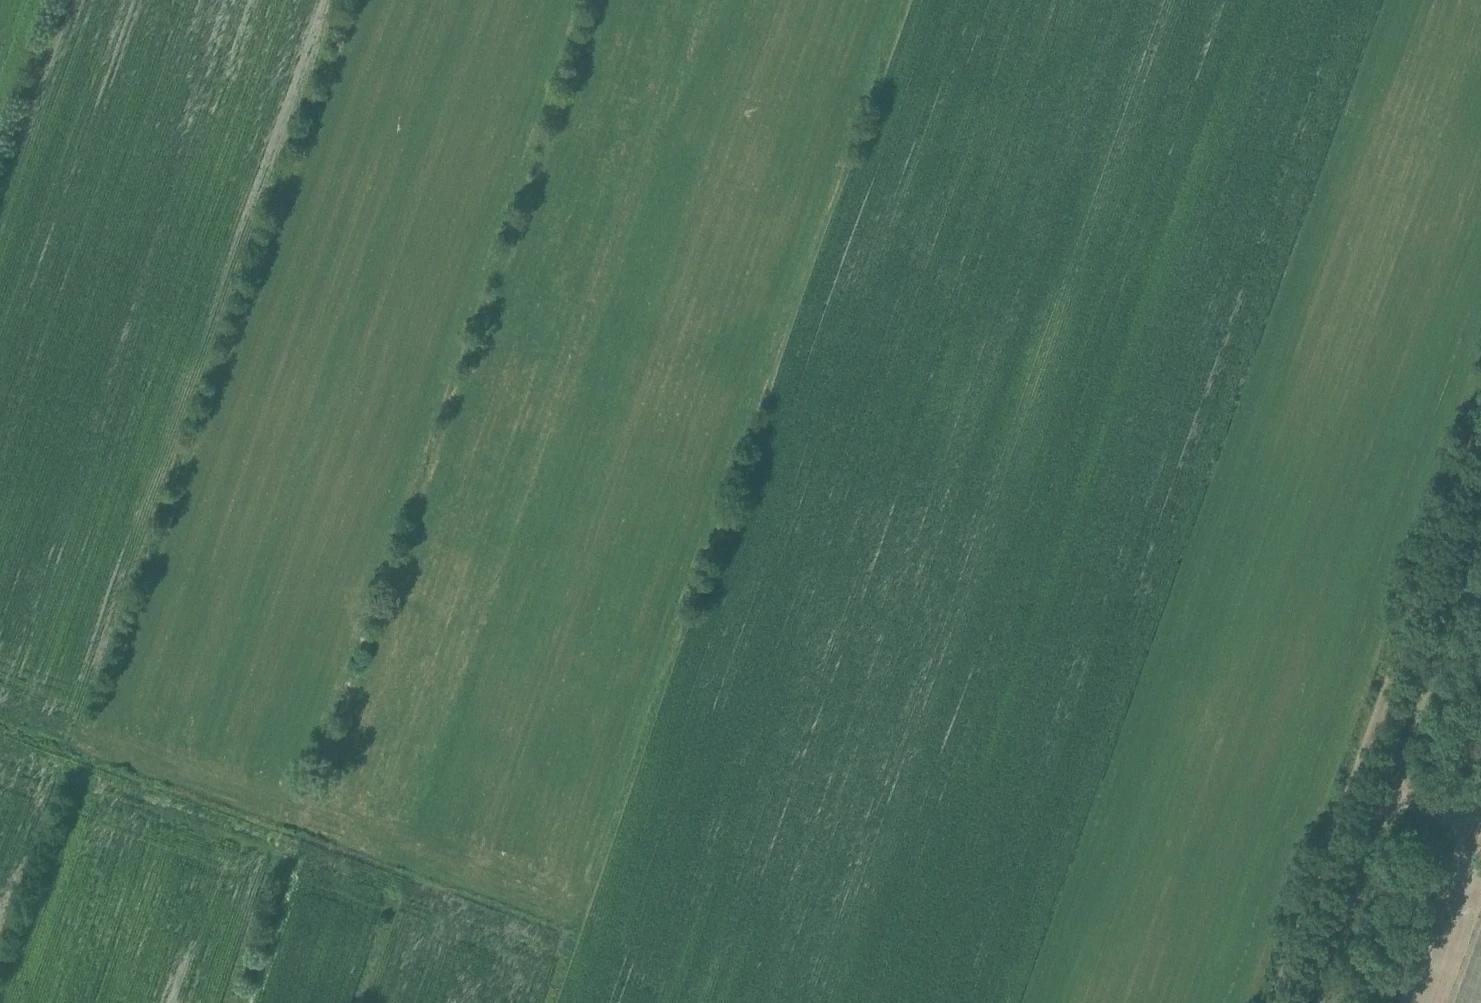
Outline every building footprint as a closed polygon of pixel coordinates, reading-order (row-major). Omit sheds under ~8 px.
[(1457,1002),(1480,1002),(1480,937),(1457,1002)]
